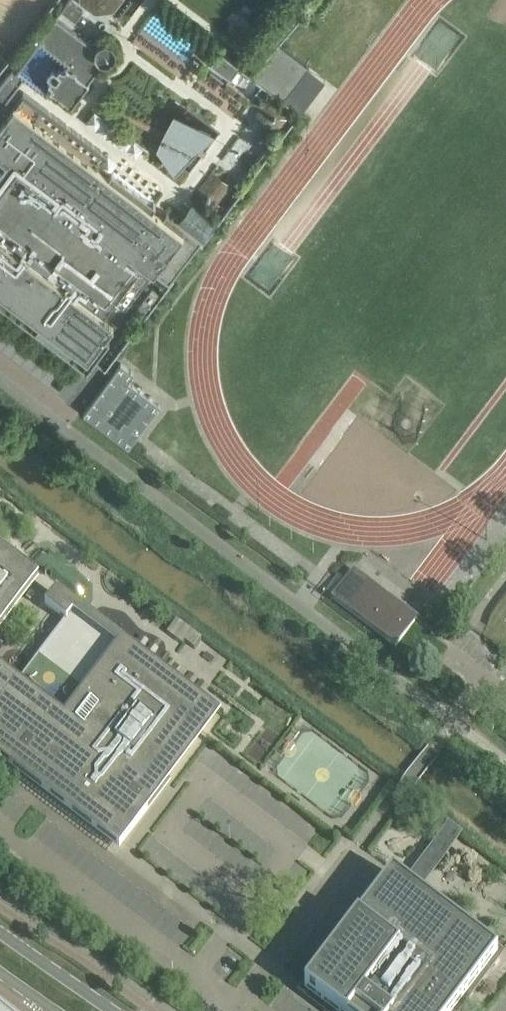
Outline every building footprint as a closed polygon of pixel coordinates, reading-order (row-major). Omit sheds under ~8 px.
[(76,20),(83,9),(71,0),(69,0),(62,9),(76,20)] [(97,9),(112,7),(118,0),(84,0),(97,9)] [(57,16),(17,69),(14,67),(0,85),(0,109),(25,76),(47,92),(50,89),(72,105),(90,83),(88,82),(104,62),(105,62),(107,62),(109,61),(111,61),(112,60),(114,59),(115,57),(116,56),(116,54),(117,52),(117,51),(117,49),(116,47),(115,45),(114,44),(113,43),(112,42),(110,41),(108,40),(107,40),(105,40),(103,41),(101,41),(100,42),(99,43),(97,45),(96,46),(57,16)] [(278,44),(252,74),(285,98),(309,67),(278,44)] [(240,66),(220,51),(211,63),(231,78),(240,66)] [(219,220),(192,200),(178,219),(167,211),(164,216),(153,207),(156,203),(113,170),(109,174),(98,166),(107,154),(24,91),(0,122),(0,291),(40,321),(35,327),(68,352),(73,346),(88,358),(155,270),(170,281),(200,241),(202,243),(219,220)] [(268,103),(260,113),(266,126),(279,127),(287,117),(282,104),(268,103)] [(209,136),(174,119),(167,134),(197,148),(209,136)] [(213,171),(197,191),(218,207),(233,187),(213,171)] [(84,413),(129,447),(130,447),(161,406),(129,382),(135,373),(121,363),(84,413)] [(28,579),(0,558),(0,615),(28,579)] [(415,621),(351,573),(332,599),(396,647),(415,621)] [(0,668),(0,760),(119,850),(148,813),(142,809),(211,718),(52,597),(45,606),(65,621),(18,682),(0,668)] [(201,639),(176,620),(167,632),(192,651),(201,639)] [(393,874),(305,990),(332,1010),(453,1010),(497,953),(393,874)]
